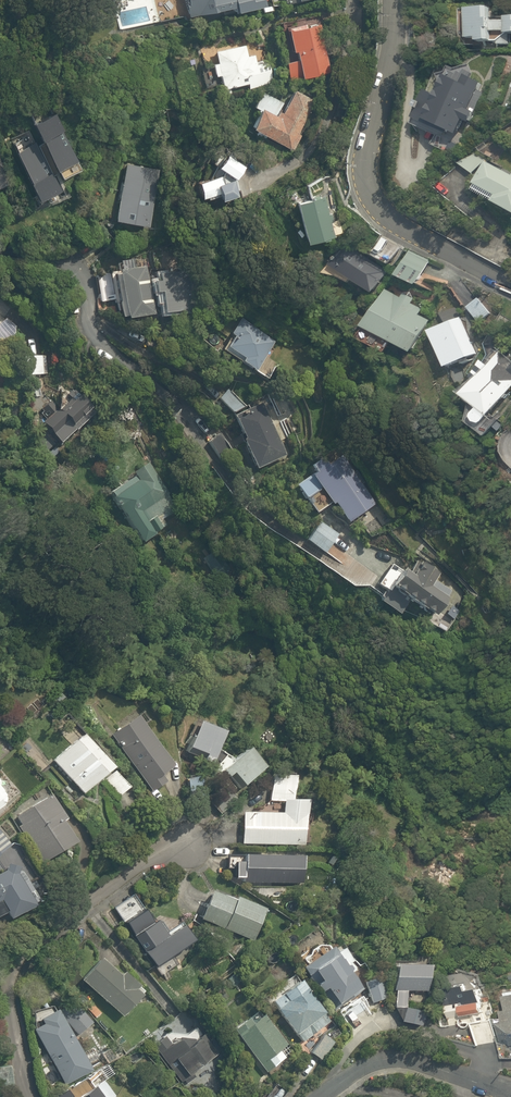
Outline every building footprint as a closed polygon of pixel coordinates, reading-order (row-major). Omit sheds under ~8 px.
[(185,14),(231,5),(232,12),(263,6),(262,0),(182,0),(185,14)] [(469,9),(468,39),(478,39),(478,44),(510,44),(510,14),(504,14),(504,19),(495,19),(495,9),(469,9)] [(330,74),(320,20),(286,25),(291,55),(294,54),(295,62),(285,63),(288,81),(330,74)] [(243,45),(215,51),(217,63),(211,64),(214,77),(220,76),(222,89),(246,84),(248,91),(274,86),(269,60),(256,63),(254,53),(245,54),(243,45)] [(472,111),(483,80),(444,66),(437,87),(432,85),(418,122),(460,137),(466,121),(473,124),(477,113),(472,111)] [(260,110),(250,130),(289,150),(314,102),(293,91),(286,105),(262,92),(254,107),(260,110)] [(471,146),(458,162),(473,174),(486,158),(471,146)] [(235,186),(237,182),(244,168),(220,155),(213,169),(207,179),(195,182),(198,197),(217,194),(219,205),(238,201),(235,186)] [(157,168),(124,163),(113,222),(147,228),(157,168)] [(510,213),(510,174),(491,164),(477,191),(497,201),(495,205),(510,213)] [(334,238),(324,186),(307,190),(309,202),(295,205),(303,244),(334,238)] [(399,248),(380,238),(375,246),(368,242),(361,253),(387,268),(399,248)] [(343,245),(330,266),(375,294),(388,272),(343,245)] [(409,250),(397,277),(419,287),(431,260),(409,250)] [(165,252),(149,255),(151,271),(168,269),(165,252)] [(146,270),(95,277),(99,303),(116,301),(119,323),(153,318),(146,270)] [(158,277),(159,284),(153,285),(154,295),(161,294),(164,315),(185,312),(178,273),(158,277)] [(425,306),(388,287),(366,329),(413,355),(431,321),(420,315),(425,306)] [(481,297),(467,306),(478,323),(492,315),(481,297)] [(0,319),(0,337),(7,343),(17,330),(1,317),(0,319)] [(462,319),(431,332),(446,369),(478,356),(462,319)] [(220,353),(265,381),(277,363),(266,356),(275,342),(240,321),(220,353)] [(34,353),(20,361),(31,380),(45,372),(34,353)] [(508,394),(510,390),(510,372),(510,361),(498,353),(467,398),(472,402),(469,425),(488,438),(510,404),(510,396),(508,394)] [(226,384),(214,398),(232,415),(245,400),(226,384)] [(89,409),(75,396),(59,414),(54,409),(36,428),(58,448),(75,430),(72,428),(89,409)] [(261,403),(229,419),(256,471),(288,455),(261,403)] [(222,433),(208,440),(227,476),(240,468),(222,433)] [(313,479),(298,489),(314,514),(331,503),(346,525),(356,518),(371,541),(388,530),(372,507),(377,504),(344,455),(311,476),(313,479)] [(146,465),(117,485),(154,537),(168,527),(163,520),(178,510),(146,465)] [(339,535),(319,520),(305,540),(325,554),(339,535)] [(378,587),(386,592),(379,602),(400,615),(407,605),(433,622),(451,593),(432,581),(438,571),(419,558),(408,575),(392,565),(378,587)] [(160,775),(172,767),(134,714),(107,734),(150,794),(166,783),(160,775)] [(223,730),(197,720),(186,748),(204,755),(201,761),(209,764),(223,730)] [(51,761),(82,796),(100,780),(116,798),(128,788),(81,735),(51,761)] [(265,768),(248,750),(221,775),(226,781),(232,776),(244,788),(265,768)] [(293,776),(270,776),(269,802),(283,803),(282,812),(243,811),(242,842),(303,844),(305,801),(292,800),(293,776)] [(46,794),(11,815),(41,864),(76,843),(46,794)] [(11,847),(0,835),(0,857),(11,847)] [(301,854),(241,853),(241,883),(300,884),(301,854)] [(9,922),(35,908),(12,867),(5,871),(0,862),(0,906),(9,922)] [(265,908),(210,890),(200,921),(255,938),(265,908)] [(121,923),(152,969),(192,942),(181,925),(167,934),(158,919),(153,923),(132,892),(100,914),(111,930),(121,923)] [(341,945),(304,969),(319,993),(324,990),(334,1007),(361,990),(350,973),(356,969),(341,945)] [(132,989),(137,984),(123,971),(117,977),(100,961),(80,983),(121,1021),(142,998),(132,989)] [(393,961),(391,1009),(400,1023),(420,1027),(423,1011),(406,1007),(406,992),(423,992),(424,962),(393,961)] [(472,974),(441,979),(446,1017),(493,1010),(488,983),(474,985),(472,974)] [(299,979),(268,1002),(299,1043),(329,1021),(299,979)] [(380,981),(368,984),(372,1002),(384,999),(380,981)] [(498,1025),(501,1041),(508,1040),(509,1047),(510,1047),(510,992),(502,994),(505,1012),(501,1012),(503,1024),(498,1025)] [(70,997),(56,1009),(77,1036),(91,1025),(70,997)] [(31,1011),(33,1033),(63,1086),(91,1071),(56,1009),(50,1000),(31,1011)] [(248,1020),(232,1034),(265,1073),(285,1056),(280,1050),(286,1044),(262,1017),(252,1025),(248,1020)] [(493,1018),(471,1022),(475,1045),(498,1041),(493,1018)] [(165,1035),(153,1044),(167,1063),(171,1060),(186,1079),(213,1059),(199,1041),(203,1038),(194,1026),(188,1031),(165,1030),(165,1035)] [(333,1043),(321,1036),(309,1055),(322,1062),(333,1043)] [(115,1096),(104,1080),(80,1096),(114,1096),(115,1096)]
